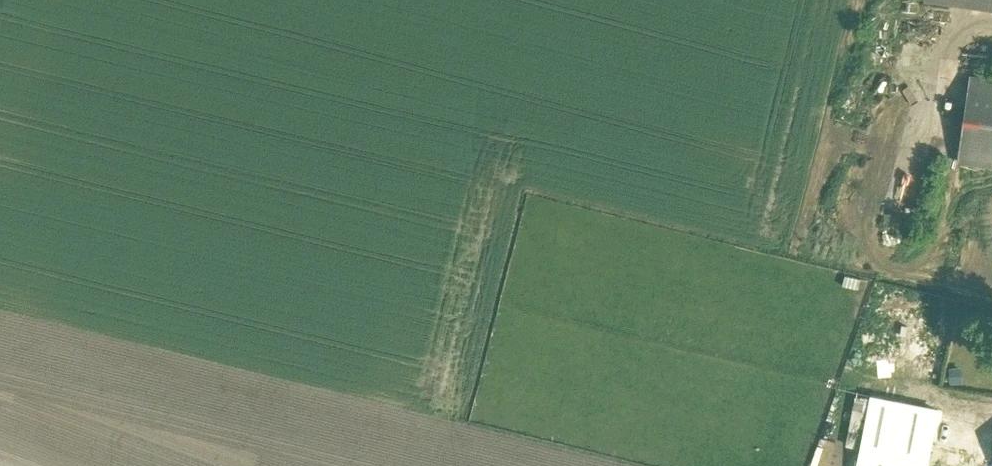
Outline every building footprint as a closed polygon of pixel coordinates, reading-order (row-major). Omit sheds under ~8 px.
[(970,71),(958,157),(991,162),(991,75),(970,71)] [(929,444),(937,405),(872,393),(859,465),(991,465),(991,456),(929,444)]
